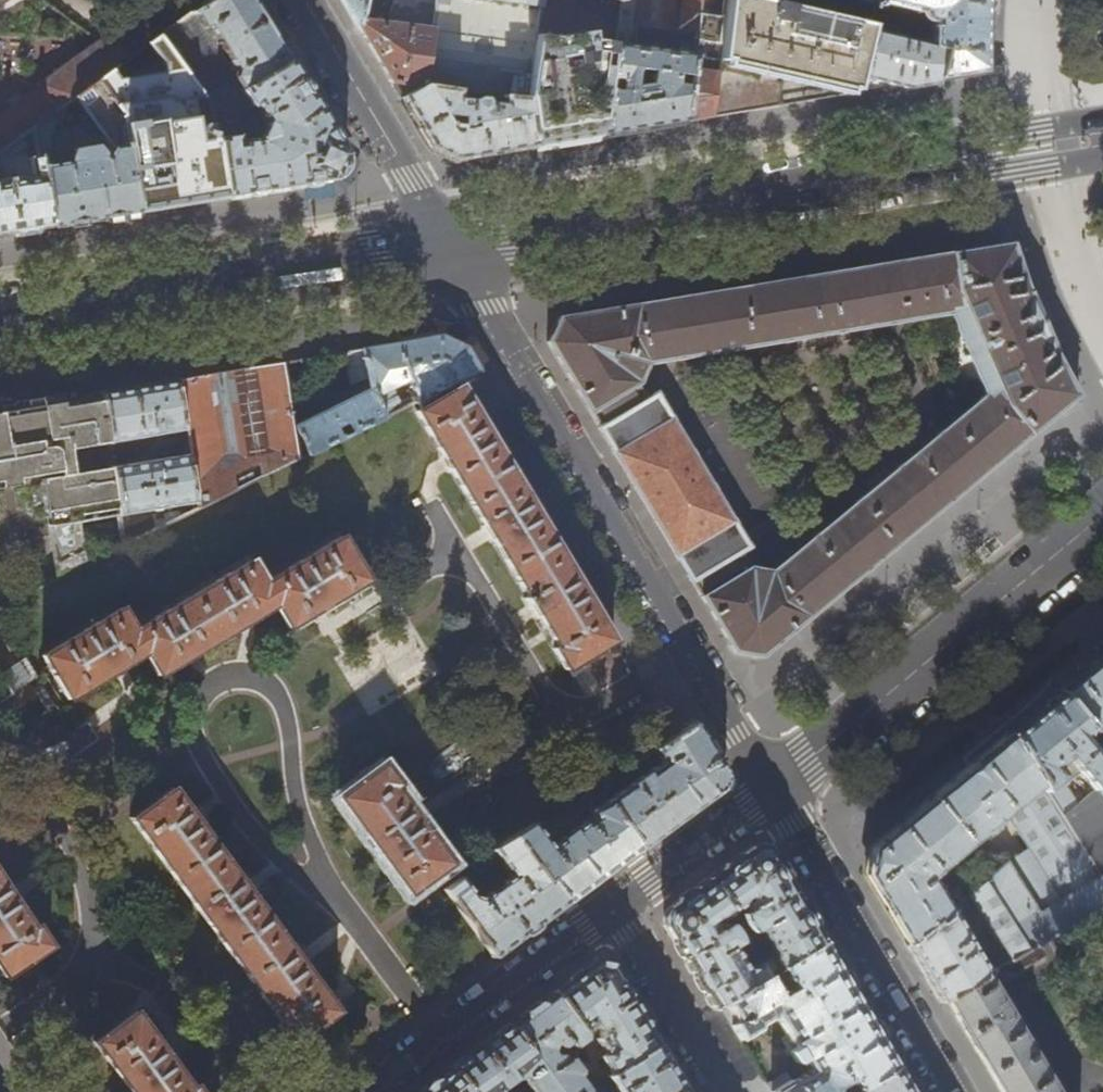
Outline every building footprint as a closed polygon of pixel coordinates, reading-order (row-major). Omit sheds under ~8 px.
[(161,36),(204,98),(210,108),(288,61),(280,48),(261,17),(250,0),(209,0),(161,36)] [(357,25),(363,0),(342,0),(357,25)] [(357,25),(374,54),(393,85),(401,99),(424,85),(436,0),(395,0),(386,22),(374,21),(376,11),(378,11),(380,0),(363,0),(357,25)] [(424,85),(457,90),(504,97),(526,100),(539,0),(436,0),(424,85)] [(526,100),(533,147),(564,141),(601,135),(618,0),(539,0),(526,100)] [(601,135),(643,128),(685,122),(693,47),(679,45),(678,51),(625,45),(635,29),(637,24),(674,29),(674,34),(695,37),(699,0),(618,0),(601,135)] [(716,0),(699,0),(695,37),(693,47),(685,122),(700,119),(712,117),(717,66),(704,65),(707,42),(719,44),(722,14),(715,11),(716,0)] [(722,14),(719,44),(717,66),(712,117),(749,111),(815,100),(854,94),(872,16),(876,3),(876,1),(875,1),(869,0),(723,0),(722,14)] [(876,1),(876,3),(920,13),(921,16),(923,19),(925,21),(929,22),(929,45),(942,49),(935,80),(960,76),(984,73),(984,24),(984,22),(986,0),(876,0),(876,1)] [(913,26),(872,16),(854,94),(897,86),(905,89),(935,84),(935,80),(942,49),(929,45),(922,44),(921,37),(913,26)] [(161,36),(119,66),(98,81),(122,114),(138,212),(180,205),(227,197),(216,140),(199,142),(192,100),(204,98),(161,36)] [(119,66),(100,40),(39,85),(41,88),(0,118),(0,153),(1,152),(15,142),(32,129),(51,115),(76,97),(98,81),(119,66)] [(314,103),(288,61),(210,108),(213,123),(220,122),(219,112),(224,109),(230,119),(255,106),(266,124),(259,140),(237,143),(236,135),(216,138),(216,140),(227,197),(288,186),(334,179),(345,154),(314,103)] [(122,114),(98,81),(76,97),(113,148),(105,157),(90,159),(83,159),(79,160),(78,161),(59,164),(52,160),(49,138),(56,121),(51,115),(32,129),(37,152),(49,226),(76,222),(138,212),(122,114)] [(457,90),(424,85),(401,99),(422,135),(430,148),(455,159),(483,155),(533,147),(526,100),(504,97),(506,106),(488,104),(483,100),(480,99),(475,100),(472,101),(456,99),(457,90)] [(15,142),(1,152),(0,153),(0,155),(4,161),(21,150),(15,142)] [(49,226),(37,152),(29,154),(30,160),(28,160),(31,179),(23,180),(18,180),(4,182),(1,162),(0,163),(0,234),(49,226)] [(1015,254),(1012,244),(557,317),(554,323),(544,342),(602,437),(682,570),(733,653),(760,658),(1078,396),(1071,381),(1043,330),(1038,321),(1015,254)] [(439,337),(409,342),(361,350),(368,389),(292,425),(308,455),(340,439),(334,428),(343,423),(349,435),(437,391),(433,385),(430,386),(428,382),(440,376),(447,387),(457,382),(479,371),(464,348),(439,337)] [(227,372),(174,381),(183,443),(185,455),(194,511),(291,463),(287,415),(281,363),(227,372)] [(137,387),(98,393),(99,399),(107,442),(150,435),(152,449),(183,443),(174,381),(137,387)] [(568,668),(572,674),(587,666),(583,660),(612,640),(586,597),(460,388),(416,411),(556,645),(552,648),(565,670),(568,668)] [(22,488),(20,477),(62,471),(64,481),(43,485),(59,577),(89,562),(82,522),(119,515),(111,468),(74,474),(70,448),(107,442),(99,399),(62,405),(61,399),(54,401),(0,410),(0,492),(22,488)] [(185,455),(111,468),(119,515),(184,503),(186,515),(194,511),(185,455)] [(150,517),(121,529),(124,545),(179,518),(178,511),(165,514),(165,519),(151,522),(150,517)] [(41,656),(67,699),(143,654),(158,676),(188,658),(244,625),(250,621),(274,607),(288,627),(366,580),(340,536),(264,582),(251,561),(134,630),(121,609),(41,656)] [(10,644),(0,625),(0,649),(10,644)] [(1102,741),(1102,656),(1096,662),(1058,692),(1094,734),(1102,741)] [(1045,792),(1059,781),(1064,786),(1079,774),(1095,792),(1102,785),(1102,741),(1094,734),(1058,692),(1025,720),(1008,734),(1045,792)] [(596,785),(639,848),(682,818),(720,790),(724,783),(725,780),(724,773),(710,750),(694,724),(671,738),(653,750),(661,762),(612,798),(607,791),(615,782),(617,780),(614,774),(596,785)] [(906,945),(950,910),(931,877),(1006,816),(1027,849),(1004,863),(982,883),(1025,952),(1039,943),(1102,906),(1102,885),(1061,819),(1045,792),(1008,734),(972,764),(935,794),(898,825),(869,848),(865,875),(906,945)] [(334,798),(407,895),(432,877),(447,866),(391,789),(394,786),(379,765),(367,775),(361,768),(330,790),(335,797),(334,798)] [(551,881),(566,903),(602,876),(639,848),(596,785),(579,796),(593,817),(588,821),(587,819),(551,845),(536,823),(512,838),(548,884),(551,881)] [(279,1024),(294,1043),(338,1012),(192,818),(189,814),(169,788),(129,817),(283,1021),(279,1024)] [(1102,885),(1102,817),(1087,797),(1061,819),(1102,885)] [(438,885),(492,957),(529,930),(566,903),(551,881),(548,884),(512,838),(492,850),(511,875),(502,882),(503,884),(491,894),(489,891),(480,897),(474,897),(460,879),(451,885),(447,879),(438,885)] [(759,962),(768,975),(780,968),(822,942),(795,897),(767,850),(751,847),(707,880),(732,911),(744,902),(746,909),(744,910),(744,912),(741,914),(745,925),(750,932),(754,929),(755,930),(757,929),(762,931),(773,950),(769,956),(759,962)] [(460,870),(466,879),(483,867),(477,859),(460,870)] [(9,979),(55,947),(40,927),(37,930),(20,905),(23,902),(15,889),(11,892),(0,877),(0,965),(9,979)] [(663,926),(713,1010),(722,1004),(767,976),(768,975),(759,962),(751,967),(744,967),(734,951),(734,944),(736,943),(736,941),(739,940),(734,928),(730,922),(726,925),(723,925),(717,921),(732,911),(707,880),(682,898),(666,910),(663,926)] [(922,972),(940,1003),(946,999),(1025,952),(982,883),(950,910),(906,945),(922,972)] [(769,1091),(833,1091),(834,1087),(850,1078),(851,1080),(850,1080),(856,1090),(895,1066),(871,1025),(822,942),(780,968),(792,987),(779,995),(767,976),(722,1004),(734,1023),(729,1026),(738,1041),(758,1030),(759,1025),(774,1017),(791,1044),(794,1044),(787,1048),(795,1063),(801,1060),(808,1072),(790,1082),(786,1074),(765,1086),(769,1091)] [(1010,1016),(1014,1012),(1006,997),(1001,1001),(990,981),(997,977),(1001,983),(1046,956),(1039,943),(1025,952),(946,999),(965,1032),(1001,1091),(1054,1091),(1010,1016)] [(600,1056),(611,1073),(657,1045),(621,983),(610,966),(595,962),(580,973),(552,994),(579,1028),(586,1023),(587,1024),(589,1022),(588,1019),(592,1017),(597,1024),(596,1025),(598,1036),(595,1038),(605,1053),(600,1056)] [(556,1091),(579,1091),(587,1088),(576,1073),(579,1071),(579,1068),(579,1066),(573,1057),(571,1056),(566,1056),(563,1059),(560,1054),(554,1053),(552,1054),(549,1049),(551,1044),(555,1042),(558,1044),(562,1044),(567,1041),(570,1044),(572,1044),(575,1044),(582,1039),(583,1034),(582,1030),(581,1028),(579,1029),(579,1028),(552,994),(534,1008),(508,1026),(556,1091)] [(134,1091),(202,1091),(198,1085),(194,1087),(176,1063),(180,1060),(170,1046),(166,1049),(137,1010),(135,1011),(130,1005),(101,1026),(106,1032),(96,1040),(134,1091)] [(508,1026),(480,1047),(450,1069),(467,1091),(498,1091),(500,1088),(513,1078),(522,1079),(532,1091),(556,1091),(508,1026)] [(616,1091),(685,1091),(684,1090),(657,1045),(611,1073),(607,1076),(616,1091)] [(895,1066),(856,1090),(858,1091),(911,1091),(895,1066)] [(450,1069),(431,1084),(420,1091),(467,1091),(450,1069)]
